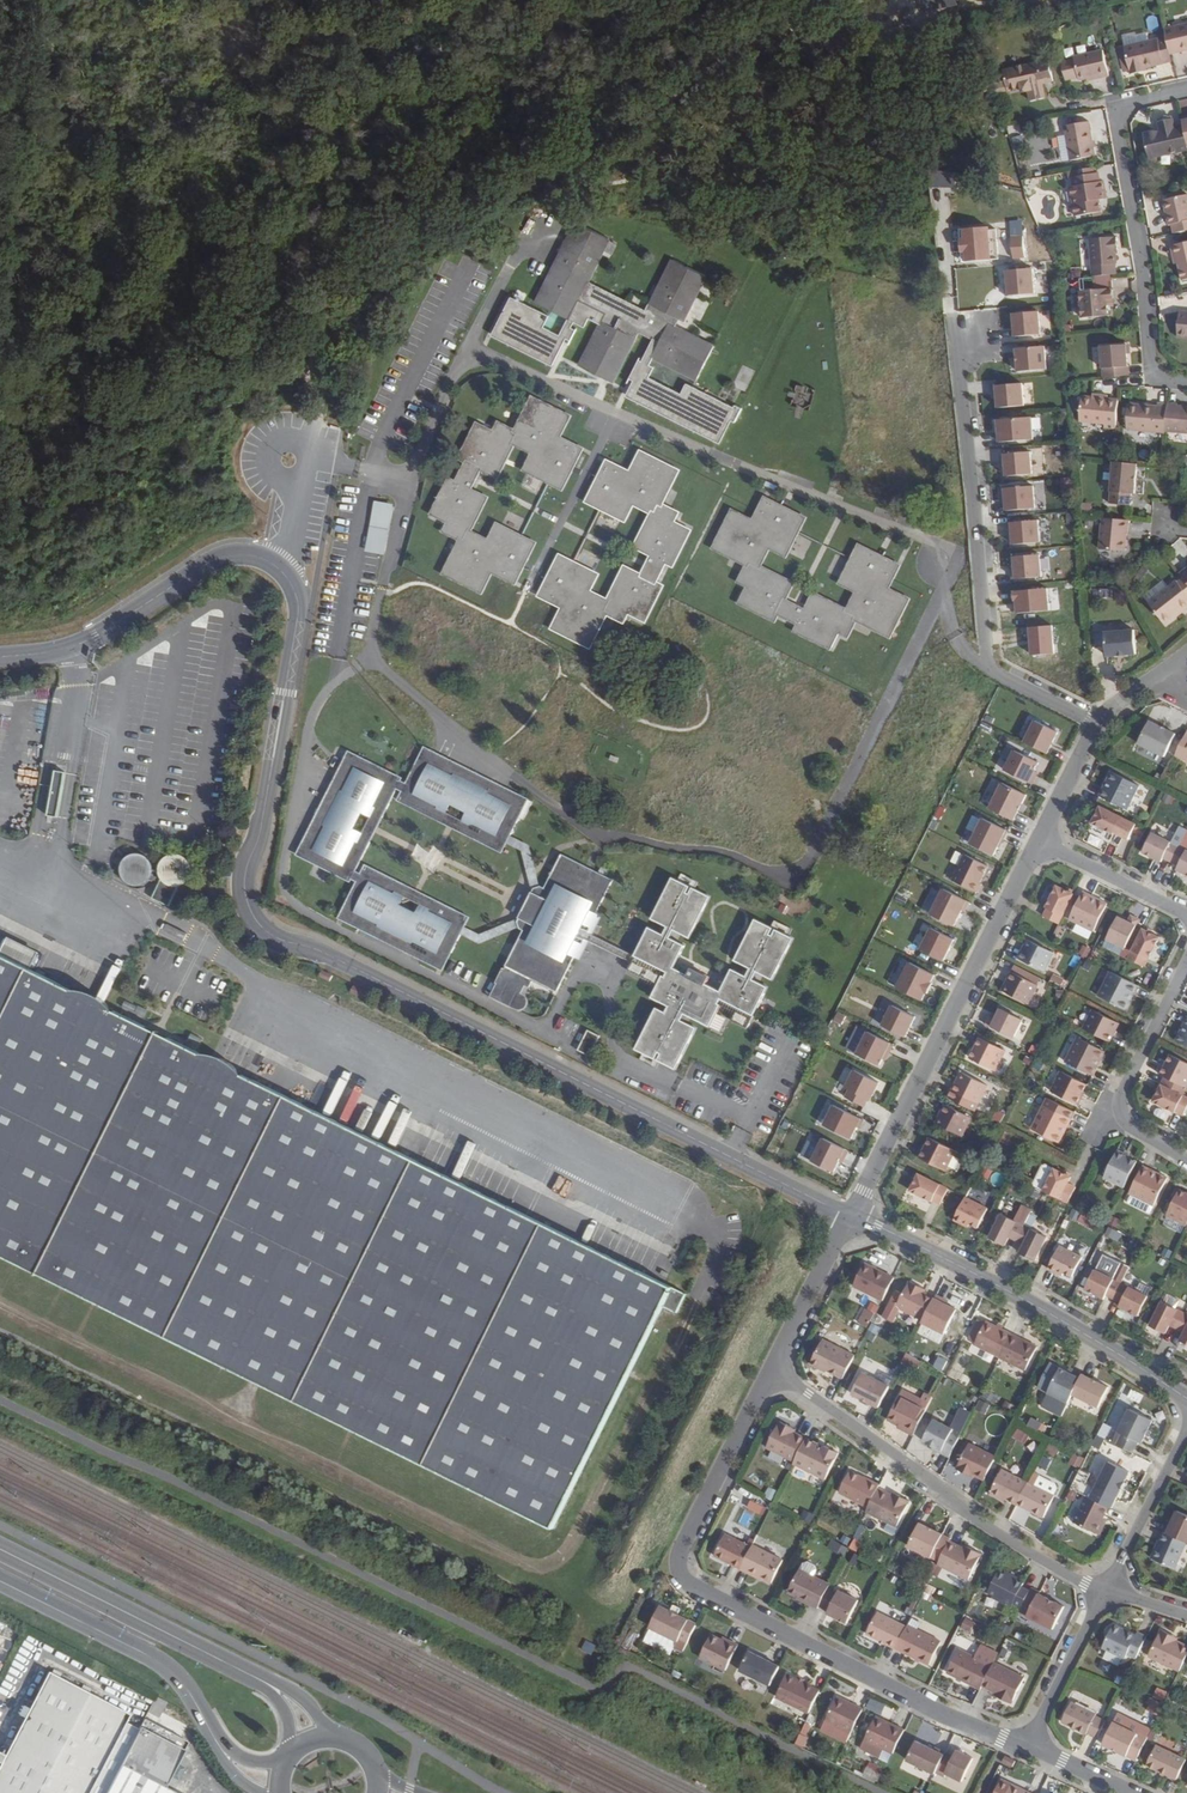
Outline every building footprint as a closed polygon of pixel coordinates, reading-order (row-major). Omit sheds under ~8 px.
[(1180,52),(1186,50),(1186,23),(1174,26),(1180,52)] [(1145,33),(1124,36),(1125,43),(1146,41),(1145,33)] [(1142,71),(1142,68),(1146,67),(1164,63),(1158,38),(1124,46),(1130,74),(1142,71)] [(1109,76),(1103,50),(1073,57),(1074,60),(1062,62),(1066,80),(1078,77),(1078,80),(1099,75),(1099,78),(1109,76)] [(1054,80),(1048,59),(1006,69),(1006,70),(1010,88),(1011,90),(1022,87),(1023,92),(1029,90),(1032,100),(1047,96),(1043,82),(1054,80)] [(1006,70),(995,73),(999,91),(1010,88),(1006,70)] [(1184,125),(1175,127),(1173,119),(1159,122),(1161,130),(1144,134),(1149,157),(1186,149),(1186,138),(1184,125)] [(1095,155),(1089,121),(1064,125),(1070,158),(1095,155)] [(1011,137),(1013,149),(1023,148),(1021,136),(1011,137)] [(1099,172),(1098,165),(1079,169),(1081,176),(1077,177),(1078,186),(1075,187),(1080,217),(1106,212),(1104,199),(1107,199),(1106,192),(1110,191),(1108,180),(1105,181),(1103,171),(1099,172)] [(1164,199),(1170,224),(1173,224),(1175,232),(1186,229),(1186,193),(1164,199)] [(685,374),(692,361),(703,366),(713,345),(673,325),(677,318),(682,321),(705,276),(686,266),(679,279),(666,273),(644,315),(587,286),(604,251),(587,243),(593,231),(574,221),(536,302),(551,310),(555,302),(573,312),(570,320),(567,319),(558,334),(542,327),(548,315),(509,296),(489,335),(550,366),(565,338),(569,341),(574,330),(569,328),(572,321),(583,326),(588,318),(599,323),(578,366),(597,376),(602,366),(615,373),(624,355),(633,337),(637,329),(653,338),(642,361),(638,360),(629,378),(633,380),(625,396),(718,443),(730,420),(734,422),(741,408),(734,404),(732,407),(684,382),(680,393),(649,378),(653,370),(654,368),(649,366),(652,359),(669,366),(685,374)] [(967,262),(999,259),(997,228),(989,229),(989,227),(964,229),(967,262)] [(604,251),(609,239),(593,231),(587,243),(604,251)] [(1008,235),(1008,256),(1022,256),(1023,236),(1008,235)] [(1120,236),(1089,239),(1092,275),(1119,273),(1117,262),(1120,262),(1118,249),(1121,248),(1120,236)] [(1170,246),(1172,256),(1177,255),(1179,264),(1182,281),(1186,280),(1186,242),(1170,246)] [(679,279),(686,266),(673,260),(666,273),(679,279)] [(1006,295),(1035,293),(1033,268),(1007,270),(1008,286),(1005,286),(1006,295)] [(1097,277),(1098,290),(1112,289),(1111,276),(1097,277)] [(1113,304),(1112,289),(1098,290),(1079,292),(1081,318),(1108,316),(1107,304),(1113,304)] [(567,319),(570,320),(573,312),(555,302),(551,310),(567,317),(567,319)] [(1015,336),(1041,334),(1039,311),(1013,313),(1015,336)] [(634,360),(643,342),(633,337),(624,355),(634,360)] [(1125,344),(1100,346),(1103,376),(1128,374),(1126,353),(1125,344)] [(1018,371),(1047,369),(1045,346),(1016,348),(1018,371)] [(664,375),(669,366),(652,359),(649,366),(654,368),(653,370),(664,375)] [(685,374),(696,380),(703,366),(692,361),(685,374)] [(615,373),(602,366),(597,376),(610,383),(615,373)] [(746,391),(754,371),(742,366),(734,386),(746,391)] [(998,407),(1024,405),(1022,383),(993,385),(994,395),(997,395),(998,407)] [(1098,397),(1092,396),(1082,395),(1079,420),(1104,423),(1104,425),(1115,426),(1118,397),(1108,396),(1109,393),(1099,392),(1098,397)] [(447,573),(480,590),(488,574),(483,571),(485,566),(514,581),(531,546),(530,545),(530,544),(498,528),(490,544),(467,533),(484,500),(467,491),(479,465),(496,474),(513,441),(536,452),(528,469),(561,486),(579,451),(577,451),(578,449),(567,444),(566,446),(550,438),(552,432),(558,435),(567,417),(533,401),(516,435),(500,427),(495,436),(478,427),(463,457),(470,462),(458,487),(451,483),(435,513),(453,522),(448,531),(464,539),(447,573)] [(1158,402),(1158,406),(1129,403),(1126,430),(1164,433),(1165,431),(1167,403),(1158,402)] [(1178,403),(1167,403),(1165,431),(1186,432),(1186,407),(1178,406),(1178,403)] [(1000,442),(1033,439),(1031,417),(999,419),(1000,431),(999,432),(1000,442)] [(1006,475),(1032,473),(1031,451),(1001,454),(1002,463),(1005,463),(1006,475)] [(659,504),(676,471),(642,454),(633,473),(638,475),(636,480),(619,473),(620,470),(610,465),(609,466),(608,466),(591,500),(625,516),(633,500),(656,511),(639,545),(657,553),(644,578),(627,569),(610,603),(587,592),(595,575),(563,559),(562,561),(561,560),(544,594),(572,609),(570,614),(564,612),(557,627),(590,643),(607,609),(624,617),(628,608),(645,616),(660,586),(652,583),(665,557),(673,561),(688,531),(671,522),(675,512),(659,504)] [(1138,463),(1113,460),(1109,502),(1130,504),(1131,492),(1135,493),(1138,463)] [(1007,510),(1035,508),(1033,486),(1005,488),(1007,510)] [(387,552),(396,501),(393,500),(375,497),(366,548),(387,552)] [(896,568),(860,549),(843,582),(859,591),(848,614),(815,597),(806,614),(781,601),(789,584),(756,567),(768,545),(784,553),(801,519),(767,501),(766,503),(765,502),(759,514),(762,516),(754,531),(749,528),(751,523),(733,514),(716,547),(750,563),(742,580),(751,585),(742,602),(773,617),(776,610),(801,623),(797,631),(828,645),(836,629),(846,633),(854,617),(889,634),(905,602),(887,593),(884,598),(879,595),(887,580),(890,581),(896,570),(895,569),(896,568)] [(1081,505),(1080,513),(1092,514),(1093,506),(1081,505)] [(1129,520),(1103,517),(1099,548),(1125,551),(1127,532),(1129,520)] [(1013,544),(1040,542),(1038,520),(1008,522),(1009,532),(1012,532),(1012,535),(1013,544)] [(1012,579),(1042,576),(1040,554),(1014,556),(1015,569),(1012,569),(1012,579)] [(1148,601),(1164,621),(1182,606),(1184,608),(1186,606),(1186,582),(1181,575),(1148,601)] [(1017,600),(1018,613),(1049,610),(1047,588),(1013,591),(1014,600),(1017,600)] [(1032,655),(1054,653),(1052,625),(1026,627),(1027,638),(1031,637),(1032,655)] [(1094,633),(1095,647),(1105,646),(1106,656),(1136,654),(1134,630),(1094,633)] [(1024,742),(1047,753),(1057,732),(1035,720),(1024,742)] [(1149,720),(1138,743),(1164,756),(1176,733),(1149,720)] [(1175,754),(1186,761),(1186,733),(1186,732),(1175,754)] [(429,748),(423,745),(414,764),(419,767),(429,748)] [(513,814),(522,794),(429,748),(419,767),(414,764),(405,781),(419,788),(410,807),(436,820),(442,810),(440,803),(448,801),(449,804),(466,812),(469,811),(472,820),(465,822),(460,832),(486,846),(496,826),(510,833),(519,817),(513,814)] [(366,758),(347,749),(345,755),(363,764),(366,758)] [(1015,750),(1005,770),(1031,784),(1036,775),(1032,774),(1034,770),(1038,762),(1015,750)] [(363,764),(345,755),(297,849),(316,858),(313,864),(330,873),(338,859),(356,868),(369,841),(359,836),(353,838),(351,830),(353,828),(362,812),(361,808),(369,805),(371,812),(381,817),(394,791),(376,782),(383,767),(366,758),(363,764)] [(400,779),(401,776),(383,767),(376,782),(394,791),(399,781),(404,784),(396,800),(410,807),(419,788),(405,781),(400,779)] [(67,772),(56,770),(48,816),(59,817),(67,772)] [(1104,788),(1100,796),(1127,810),(1140,786),(1112,772),(1108,780),(1110,781),(1106,789),(1104,788)] [(1002,782),(989,808),(1013,820),(1018,811),(1016,810),(1020,802),(1022,803),(1026,794),(1002,782)] [(519,817),(528,797),(522,794),(513,814),(519,817)] [(440,803),(442,810),(436,820),(460,832),(465,822),(472,820),(469,811),(466,812),(449,804),(448,801),(440,803)] [(353,838),(359,836),(369,841),(381,817),(371,812),(369,805),(361,808),(362,812),(353,828),(351,830),(353,838)] [(935,817),(940,820),(945,809),(940,806),(935,817)] [(1130,821),(1100,807),(1099,808),(1097,814),(1092,823),(1114,834),(1114,833),(1129,840),(1136,824),(1130,821)] [(970,843),(993,855),(1001,839),(1003,839),(1007,830),(983,818),(970,843)] [(486,846),(501,853),(510,833),(496,826),(486,846)] [(1152,833),(1143,853),(1162,862),(1164,858),(1171,862),(1179,847),(1152,833)] [(1171,862),(1179,866),(1177,870),(1186,875),(1186,850),(1185,850),(1179,847),(1171,862)] [(297,849),(294,855),(313,864),(316,858),(297,849)] [(125,859),(124,861),(123,864),(122,867),(121,871),(122,873),(123,877),(125,880),(128,883),(129,883),(131,884),(134,886),(137,886),(141,886),(143,885),(146,884),(149,881),(151,879),(153,877),(153,874),(154,872),(154,868),(154,866),(153,864),(153,863),(152,861),(151,860),(150,859),(150,858),(149,858),(147,857),(147,856),(146,855),(145,855),(143,854),(142,854),(141,854),(138,853),(137,853),(136,853),(134,854),(133,854),(132,855),(131,855),(129,856),(128,857),(125,859)] [(588,930),(613,879),(562,853),(540,895),(532,891),(519,917),(527,921),(505,964),(507,965),(505,969),(504,968),(496,982),(497,983),(490,996),(518,1010),(521,1010),(523,1010),(525,1009),(526,1007),(527,1006),(528,1004),(528,1002),(528,1001),(528,998),(527,997),(526,995),(524,994),(522,993),(526,986),(530,988),(534,981),(530,979),(531,977),(558,990),(584,938),(632,963),(628,970),(659,986),(653,997),(670,1006),(667,1012),(658,1007),(636,1049),(656,1059),(660,1052),(663,1054),(659,1061),(677,1069),(698,1028),(683,1020),(686,1014),(711,1026),(722,1006),(722,1004),(720,1003),(722,999),(739,1008),(736,1013),(733,1018),(749,1027),(769,987),(755,979),(758,972),(774,980),(795,938),(777,929),(774,935),(771,934),(775,928),(756,919),(735,960),(751,968),(748,976),(733,969),(722,991),(708,984),(712,976),(693,967),(689,974),(675,967),(686,945),(671,938),(675,930),(691,938),(712,896),(694,888),(691,894),(688,893),(691,886),(673,877),(653,919),(669,926),(664,934),(650,927),(636,955),(588,930)] [(176,887),(179,887),(181,886),(185,885),(188,881),(190,878),(192,873),(192,869),(192,866),(190,862),(188,860),(186,857),(182,855),(180,855),(177,854),(175,854),(171,855),(168,856),(166,857),(163,860),(161,863),(160,867),(159,870),(159,872),(160,876),(161,879),(163,881),(165,883),(167,884),(169,885),(171,886),(174,887),(176,887)] [(965,854),(952,880),(977,892),(981,884),(979,883),(988,866),(965,854)] [(356,879),(351,877),(356,868),(338,859),(330,873),(349,882),(350,879),(355,882),(369,889),(378,871),(364,864),(356,879)] [(352,903),(342,921),(436,968),(445,949),(451,953),(460,935),(446,927),(455,909),(428,896),(424,906),(426,913),(417,916),(416,912),(400,904),(396,905),(393,896),(400,894),(405,884),(378,871),(369,889),(355,882),(346,900),(352,903)] [(161,879),(152,899),(169,907),(179,887),(176,887),(174,887),(171,886),(169,885),(167,884),(165,883),(163,881),(161,879)] [(424,906),(428,896),(405,884),(400,894),(393,896),(396,905),(400,904),(416,912),(417,916),(426,913),(424,906)] [(1048,908),(1044,916),(1059,924),(1074,894),(1072,893),(1066,891),(1057,886),(1046,908),(1048,908)] [(930,914),(953,925),(961,910),(964,911),(969,902),(943,889),(930,914)] [(1084,891),(1070,919),(1094,931),(1108,903),(1100,899),(1099,901),(1091,897),(1092,895),(1084,891)] [(346,900),(336,918),(342,921),(352,903),(346,900)] [(460,935),(469,916),(455,909),(446,927),(460,935)] [(1118,917),(1107,939),(1125,948),(1140,920),(1131,916),(1128,922),(1118,917)] [(920,949),(943,960),(953,939),(931,928),(920,949)] [(1143,929),(1128,959),(1144,966),(1148,959),(1149,959),(1160,938),(1151,933),(1145,930),(1143,929)] [(1028,940),(1018,959),(1045,972),(1054,953),(1028,940)] [(1082,944),(1077,954),(1085,958),(1090,948),(1082,944)] [(436,968),(443,971),(451,953),(445,949),(436,968)] [(554,1529),(664,1307),(677,1313),(687,1294),(0,954),(0,1255),(554,1529)] [(910,962),(897,988),(922,1000),(926,992),(927,993),(932,983),(930,982),(934,974),(910,962)] [(323,971),(320,976),(330,981),(333,975),(323,971)] [(1011,972),(1002,991),(1029,1004),(1038,985),(1011,972)] [(1111,972),(1098,996),(1126,1010),(1130,1002),(1128,1001),(1132,993),(1134,994),(1138,986),(1111,972)] [(722,1006),(736,1013),(739,1008),(722,999),(720,1003),(722,1004),(722,1006)] [(882,1025),(905,1037),(915,1017),(892,1005),(882,1025)] [(989,1016),(986,1024),(1014,1038),(1023,1020),(1001,1009),(996,1019),(989,1016)] [(1093,1010),(1083,1029),(1110,1042),(1120,1023),(1093,1010)] [(1176,1041),(1186,1046),(1186,1020),(1176,1041)] [(590,1056),(600,1036),(588,1029),(578,1050),(590,1056)] [(856,1052),(879,1064),(886,1051),(888,1052),(893,1044),(867,1030),(856,1052)] [(460,1037),(457,1043),(467,1048),(470,1042),(460,1037)] [(976,1046),(970,1058),(996,1071),(1006,1051),(979,1037),(975,1046),(976,1046)] [(1105,1051),(1078,1037),(1066,1062),(1093,1076),(1097,1068),(1095,1067),(1099,1058),(1101,1059),(1105,1051)] [(1160,1074),(1186,1088),(1186,1063),(1171,1055),(1165,1066),(1164,1066),(1160,1074)] [(879,1082),(855,1070),(846,1087),(849,1089),(845,1097),(864,1106),(868,1098),(870,1100),(879,1082)] [(1081,1096),(1087,1084),(1061,1071),(1051,1091),(1079,1105),(1083,1097),(1081,1096)] [(961,1072),(948,1098),(975,1111),(988,1086),(961,1072)] [(1153,1102),(1175,1112),(1176,1111),(1183,1115),(1186,1108),(1186,1097),(1162,1085),(1161,1087),(1158,1092),(1153,1102)] [(1075,1111),(1047,1098),(1032,1129),(1060,1142),(1064,1134),(1062,1133),(1066,1125),(1068,1127),(1075,1111)] [(945,1104),(936,1123),(963,1137),(972,1118),(945,1104)] [(824,1125),(851,1138),(857,1127),(860,1128),(864,1120),(834,1105),(824,1125)] [(1008,1144),(1011,1134),(1003,1131),(1000,1142),(1008,1144)] [(845,1149),(824,1138),(813,1161),(834,1172),(845,1149)] [(923,1148),(919,1157),(946,1171),(956,1151),(930,1138),(924,1149),(923,1148)] [(1116,1150),(1103,1177),(1123,1187),(1135,1161),(1124,1155),(1124,1154),(1116,1150)] [(1033,1185),(1043,1190),(1054,1169),(1046,1165),(1043,1166),(1033,1185)] [(1144,1166),(1130,1194),(1154,1206),(1168,1178),(1160,1174),(1159,1176),(1151,1172),(1152,1170),(1144,1166)] [(1054,1169),(1043,1190),(1068,1203),(1075,1187),(1068,1183),(1071,1177),(1069,1176),(1063,1173),(1054,1169)] [(915,1181),(910,1190),(932,1201),(933,1200),(941,1204),(948,1189),(919,1174),(918,1175),(915,1181)] [(1167,1216),(1186,1226),(1186,1225),(1186,1193),(1180,1190),(1167,1216)] [(965,1197),(954,1220),(968,1227),(970,1224),(978,1228),(988,1208),(965,1197)] [(1066,1217),(1094,1230),(1098,1221),(1071,1208),(1066,1217)] [(1001,1215),(990,1239),(1005,1246),(1009,1238),(1017,1241),(1024,1226),(1030,1213),(1022,1210),(1016,1222),(1001,1215)] [(1024,1226),(1017,1241),(1024,1245),(1020,1253),(1035,1261),(1047,1237),(1024,1226)] [(1108,1226),(1104,1234),(1117,1241),(1121,1233),(1108,1226)] [(1060,1246),(1048,1268),(1062,1276),(1064,1272),(1072,1276),(1082,1257),(1060,1246)] [(865,1263),(854,1286),(883,1301),(894,1278),(865,1263)] [(1095,1270),(1085,1289),(1104,1299),(1106,1295),(1113,1299),(1121,1283),(1129,1267),(1121,1263),(1113,1279),(1095,1270)] [(910,1281),(897,1307),(923,1320),(935,1297),(925,1292),(920,1289),(921,1287),(910,1281)] [(1121,1283),(1113,1299),(1121,1302),(1119,1306),(1138,1316),(1148,1297),(1121,1283)] [(1166,1294),(1162,1302),(1178,1310),(1181,1302),(1166,1294)] [(945,1299),(936,1295),(935,1297),(923,1320),(923,1322),(945,1334),(957,1310),(943,1303),(945,1299)] [(1162,1302),(1150,1326),(1166,1334),(1170,1325),(1177,1329),(1185,1313),(1178,1310),(1162,1302)] [(858,1322),(868,1327),(875,1313),(866,1308),(858,1322)] [(1177,1329),(1185,1332),(1180,1341),(1186,1344),(1186,1314),(1185,1313),(1177,1329)] [(981,1332),(986,1323),(979,1319),(974,1329),(981,1332)] [(976,1342),(975,1345),(1000,1357),(1012,1334),(987,1321),(986,1323),(981,1332),(974,1329),(969,1339),(976,1342)] [(1012,1334),(1000,1357),(1025,1371),(1037,1347),(1012,1334)] [(822,1342),(811,1364),(819,1368),(821,1367),(844,1378),(855,1355),(847,1351),(846,1353),(835,1348),(834,1345),(827,1341),(824,1342),(822,1342)] [(1060,1368),(1048,1393),(1056,1396),(1049,1411),(1061,1417),(1068,1403),(1072,1394),(1082,1374),(1074,1370),(1072,1374),(1068,1372),(1060,1368)] [(863,1372),(852,1394),(861,1398),(870,1403),(879,1407),(890,1386),(863,1372)] [(1082,1374),(1072,1394),(1098,1407),(1108,1388),(1082,1374)] [(1056,1396),(1048,1393),(1041,1407),(1049,1411),(1056,1396)] [(900,1396),(888,1420),(899,1425),(905,1429),(904,1431),(914,1435),(927,1410),(900,1396)] [(978,1400),(974,1410),(984,1414),(988,1404),(978,1400)] [(952,1423),(960,1426),(966,1410),(958,1407),(952,1423)] [(1118,1432),(1113,1443),(1133,1453),(1138,1442),(1141,1443),(1153,1420),(1130,1409),(1118,1432)] [(1025,1425),(1035,1430),(1040,1421),(1029,1416),(1025,1425)] [(934,1419),(923,1441),(934,1446),(942,1450),(941,1453),(949,1457),(961,1436),(952,1431),(954,1429),(934,1419)] [(1105,1419),(1097,1435),(1103,1438),(1111,1422),(1105,1419)] [(780,1422),(767,1448),(795,1462),(806,1438),(795,1432),(788,1429),(790,1426),(780,1422)] [(1015,1428),(1011,1437),(1024,1442),(1028,1434),(1015,1428)] [(817,1443),(806,1438),(795,1462),(794,1464),(825,1479),(839,1453),(825,1446),(824,1447),(823,1450),(815,1446),(817,1443)] [(969,1443),(956,1469),(968,1475),(969,1473),(974,1475),(985,1480),(996,1457),(969,1443)] [(1053,1456),(1058,1449),(1049,1443),(1044,1450),(1053,1456)] [(1124,1468),(1129,1456),(1108,1446),(1102,1458),(1124,1468)] [(1079,1467),(1082,1455),(1070,1453),(1068,1465),(1079,1467)] [(1087,1496),(1091,1498),(1109,1507),(1112,1508),(1116,1499),(1129,1472),(1109,1462),(1096,1488),(1085,1483),(1090,1473),(1080,1469),(1071,1488),(1087,1496)] [(1002,1470),(991,1491),(1006,1499),(1017,1505),(1028,1483),(1002,1470)] [(850,1471),(840,1493),(869,1507),(878,1488),(879,1486),(850,1471)] [(1041,1478),(1037,1487),(1055,1496),(1058,1489),(1057,1486),(1041,1478)] [(1037,1487),(1028,1483),(1017,1505),(1044,1518),(1055,1496),(1037,1487)] [(765,1496),(774,1500),(778,1489),(770,1485),(765,1496)] [(869,1507),(866,1512),(897,1527),(910,1501),(899,1495),(897,1498),(892,1495),(878,1488),(869,1507)] [(991,1491),(990,1494),(1005,1502),(1006,1499),(991,1491)] [(1103,1518),(1109,1507),(1087,1496),(1074,1522),(1096,1533),(1103,1518)] [(748,1508),(765,1514),(768,1505),(752,1499),(748,1508)] [(802,1519),(813,1522),(816,1512),(805,1509),(802,1519)] [(1174,1520),(1171,1525),(1168,1524),(1165,1532),(1186,1542),(1186,1515),(1177,1511),(1174,1520)] [(920,1523),(908,1546),(940,1562),(950,1541),(951,1539),(920,1523)] [(1186,1542),(1165,1532),(1158,1547),(1157,1546),(1152,1558),(1175,1568),(1186,1542)] [(725,1534),(714,1555),(741,1569),(752,1547),(725,1534)] [(856,1537),(850,1547),(858,1551),(863,1541),(856,1537)] [(833,1548),(845,1555),(848,1548),(836,1541),(833,1548)] [(940,1562),(938,1564),(969,1580),(982,1554),(971,1548),(969,1551),(964,1548),(950,1541),(940,1562)] [(752,1547),(741,1569),(758,1578),(759,1576),(772,1583),(783,1560),(753,1545),(752,1547)] [(862,1557),(849,1549),(845,1558),(857,1566),(862,1557)] [(928,1584),(938,1564),(940,1562),(936,1560),(935,1563),(932,1562),(922,1581),(928,1584)] [(803,1563),(800,1569),(813,1576),(816,1570),(815,1566),(807,1562),(803,1563)] [(800,1569),(788,1592),(801,1599),(801,1600),(818,1608),(819,1606),(828,1588),(830,1584),(813,1576),(800,1569)] [(999,1571),(988,1593),(994,1595),(995,1599),(1004,1603),(1007,1602),(1013,1605),(1014,1603),(1022,1607),(1030,1591),(1022,1587),(1024,1583),(1017,1580),(1016,1577),(1009,1573),(1006,1574),(999,1571)] [(1040,1592),(1032,1587),(1030,1591),(1022,1607),(1019,1612),(1053,1629),(1065,1607),(1055,1602),(1054,1604),(1047,1600),(1048,1598),(1039,1594),(1040,1592)] [(829,1611),(828,1613),(847,1623),(859,1600),(839,1590),(838,1593),(828,1588),(819,1606),(829,1611)] [(661,1606),(650,1627),(677,1641),(674,1647),(684,1651),(697,1624),(661,1606)] [(878,1612),(867,1634),(896,1648),(907,1627),(878,1612)] [(966,1618),(961,1627),(971,1632),(975,1623),(966,1618)] [(998,1632),(1007,1636),(1012,1627),(1003,1622),(998,1632)] [(1107,1633),(1108,1637),(1103,1647),(1126,1658),(1128,1654),(1136,1658),(1147,1637),(1138,1632),(1137,1635),(1114,1624),(1113,1626),(1110,1627),(1107,1633)] [(907,1627),(896,1648),(929,1665),(941,1642),(908,1625),(907,1627)] [(1149,1657),(1150,1657),(1169,1666),(1180,1671),(1186,1656),(1186,1646),(1177,1641),(1171,1638),(1173,1636),(1162,1630),(1149,1657)] [(712,1635),(701,1658),(726,1670),(738,1645),(729,1641),(728,1643),(722,1640),(712,1635)] [(587,1640),(583,1648),(594,1652),(597,1645),(587,1640)] [(959,1649),(947,1673),(981,1689),(982,1686),(992,1666),(959,1649)] [(749,1651),(740,1671),(770,1686),(780,1667),(749,1651)] [(1165,1674),(1169,1666),(1150,1657),(1146,1665),(1165,1674)] [(992,1666),(982,1686),(997,1693),(1002,1695),(1001,1698),(1012,1704),(1025,1678),(994,1663),(992,1666)] [(48,1674),(0,1767),(0,1792),(89,1792),(130,1716),(48,1674)] [(788,1674),(777,1697),(809,1713),(820,1690),(804,1682),(798,1679),(788,1674)] [(157,1696),(148,1713),(159,1719),(168,1702),(157,1696)] [(838,1696),(826,1720),(852,1732),(863,1709),(838,1696)] [(883,1713),(887,1703),(872,1697),(868,1707),(883,1713)] [(1150,1698),(1146,1710),(1155,1713),(1159,1701),(1150,1698)] [(1072,1702),(1062,1722),(1087,1734),(1088,1732),(1098,1737),(1106,1721),(1095,1716),(1097,1714),(1072,1702)] [(876,1716),(865,1740),(883,1749),(893,1754),(905,1730),(876,1716)] [(140,1729),(120,1766),(164,1789),(171,1776),(179,1780),(184,1770),(176,1766),(188,1743),(144,1720),(140,1729)] [(1114,1722),(1103,1745),(1136,1761),(1147,1738),(1114,1722)] [(799,1733),(795,1742),(802,1746),(806,1737),(799,1733)] [(883,1749),(865,1740),(861,1748),(878,1757),(883,1749)] [(917,1741),(907,1760),(935,1774),(936,1772),(945,1752),(935,1747),(934,1750),(917,1741)] [(1157,1745),(1147,1766),(1177,1779),(1186,1760),(1157,1745)] [(954,1756),(945,1752),(936,1772),(944,1777),(946,1773),(962,1781),(973,1758),(957,1750),(954,1756)] [(1006,1756),(1003,1762),(1013,1767),(1016,1761),(1006,1756)] [(863,1777),(877,1784),(885,1769),(871,1762),(863,1777)] [(164,1789),(120,1766),(106,1792),(172,1792),(164,1789)] [(1011,1783),(1002,1779),(995,1792),(1031,1792),(1011,1783)]
